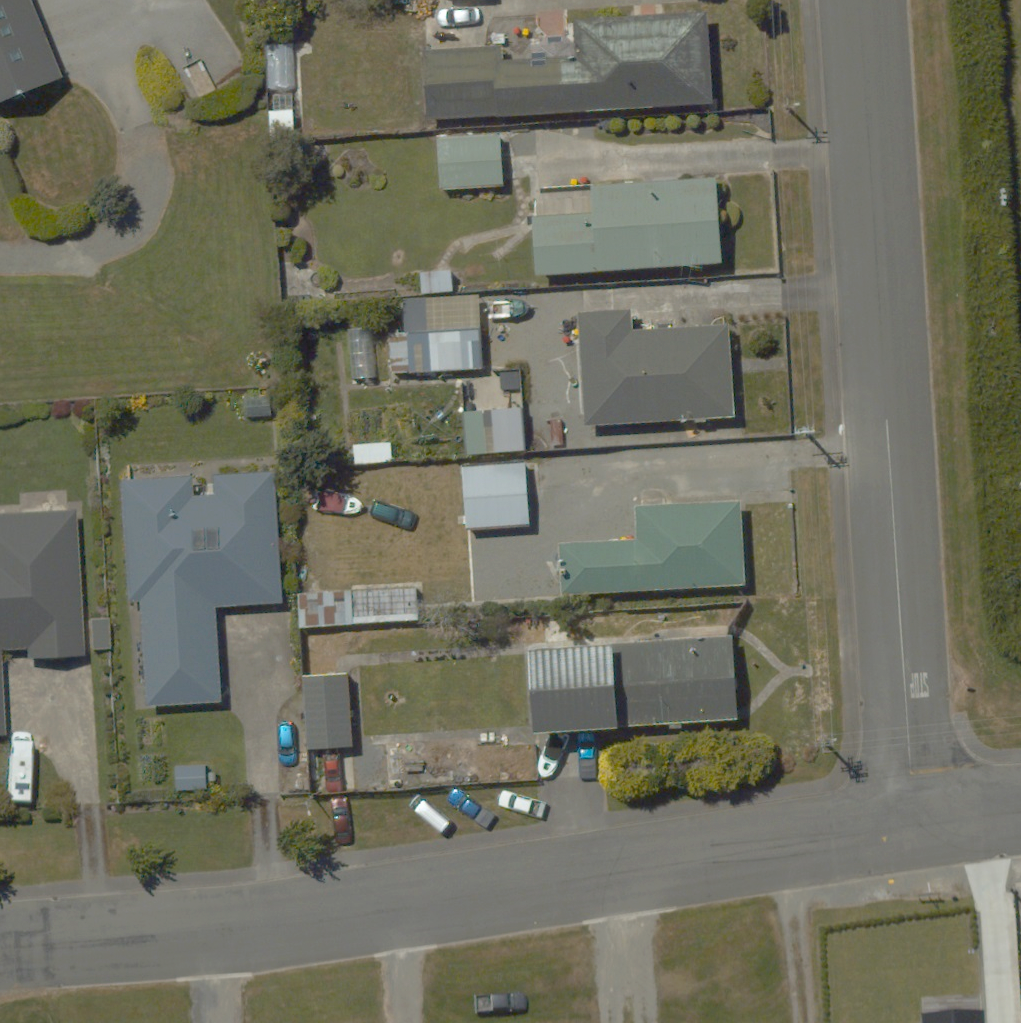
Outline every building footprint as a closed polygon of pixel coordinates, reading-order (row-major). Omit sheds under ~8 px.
[(71,77),(40,0),(0,0),(0,105),(71,77)] [(451,17),(422,47),(424,118),(720,108),(717,8),(576,13),(578,54),(560,55),(559,14),(451,17)] [(441,135),(443,187),(509,184),(507,132),(441,135)] [(530,187),(534,274),(725,265),(721,177),(530,187)] [(419,273),(421,294),(423,328),(383,331),(387,376),(485,368),(479,290),(456,291),(454,270),(419,273)] [(572,312),(577,427),(732,421),(727,306),(572,312)] [(374,339),(345,342),(348,377),(378,374),(374,339)] [(531,405),(456,406),(458,454),(532,452),(531,405)] [(458,466),(463,529),(528,523),(523,461),(458,466)] [(275,470),(117,477),(125,603),(139,602),(146,714),(225,709),(218,602),(283,598),(275,470)] [(557,537),(559,593),(747,585),(744,497),(632,501),(634,535),(557,537)] [(4,738),(0,664),(83,660),(77,510),(0,513),(0,738),(4,738)] [(416,586),(345,588),(345,621),(417,619),(416,586)] [(733,633),(527,642),(531,732),(737,723),(733,633)] [(353,674),(306,675),(307,745),(355,744),(353,674)]
